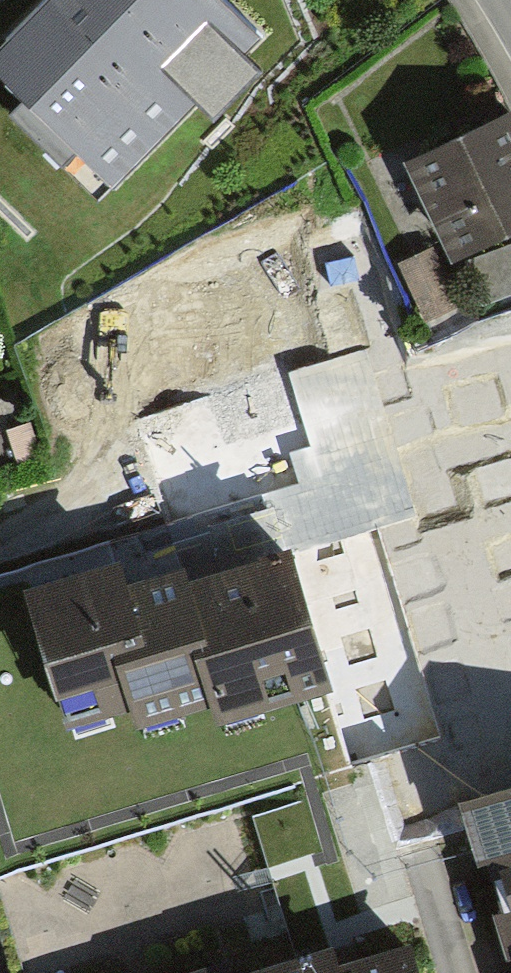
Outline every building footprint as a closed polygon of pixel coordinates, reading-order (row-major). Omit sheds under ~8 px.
[(114,181),(197,98),(211,111),(259,64),(243,48),(258,33),(225,0),(38,0),(0,38),(0,69),(114,181)] [(451,249),(510,221),(510,102),(510,99),(404,148),(451,249)] [(450,260),(466,306),(510,290),(510,239),(450,260)] [(359,389),(318,246),(201,279),(209,305),(63,346),(108,502),(256,460),(245,421),(359,389)] [(425,251),(396,264),(419,314),(447,301),(425,251)] [(388,387),(439,562),(379,579),(416,704),(510,676),(510,351),(388,387)] [(219,701),(328,668),(286,527),(182,558),(181,552),(159,559),(133,566),(130,556),(31,586),(66,703),(133,683),(141,707),(214,685),(219,701)] [(465,784),(510,943),(510,771),(465,784)] [(328,971),(329,972),(414,972),(406,948),(328,971)] [(271,972),(328,972),(323,957),(271,972)]
